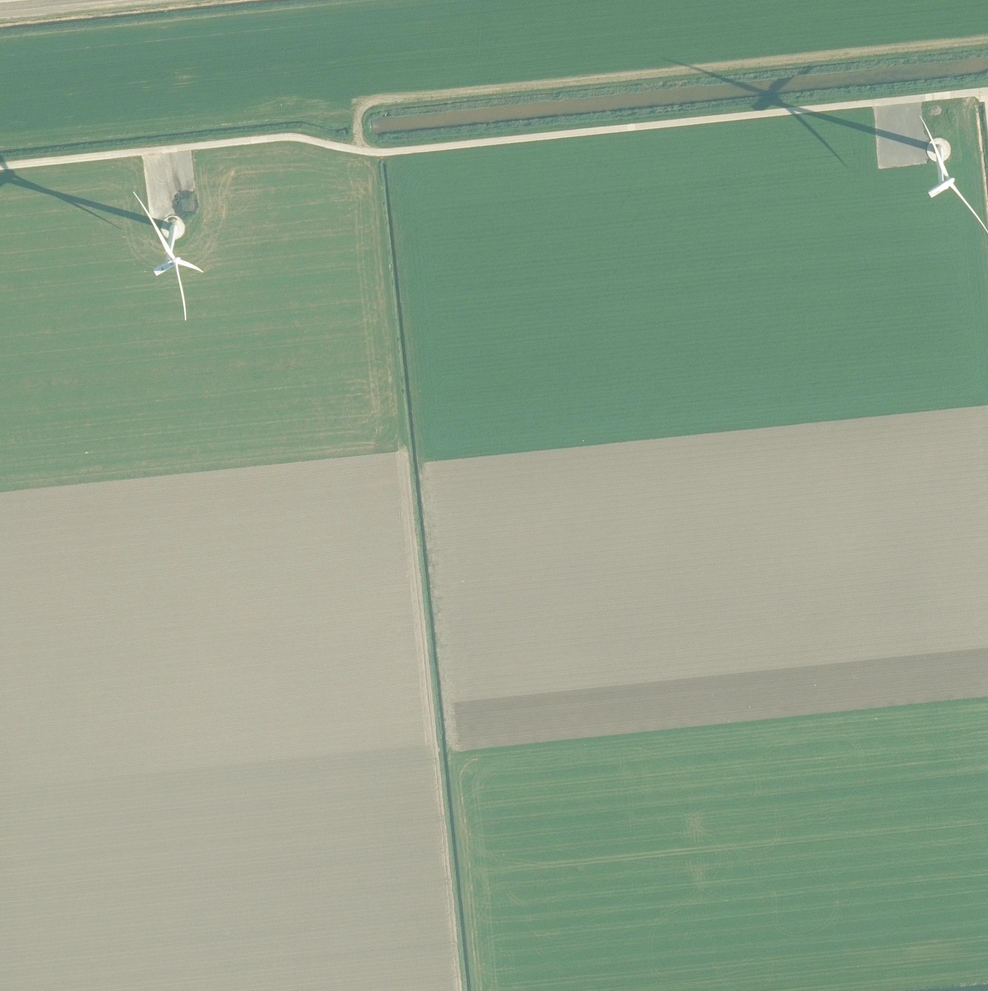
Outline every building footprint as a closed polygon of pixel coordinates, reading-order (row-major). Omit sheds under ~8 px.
[(119,182),(133,169),(128,164),(114,177),(119,182)] [(174,224),(173,224),(171,224),(170,225),(169,226),(169,228),(169,230),(170,231),(171,232),(173,232),(174,232),(176,231),(177,230),(177,228),(177,226),(176,225),(174,224)]
